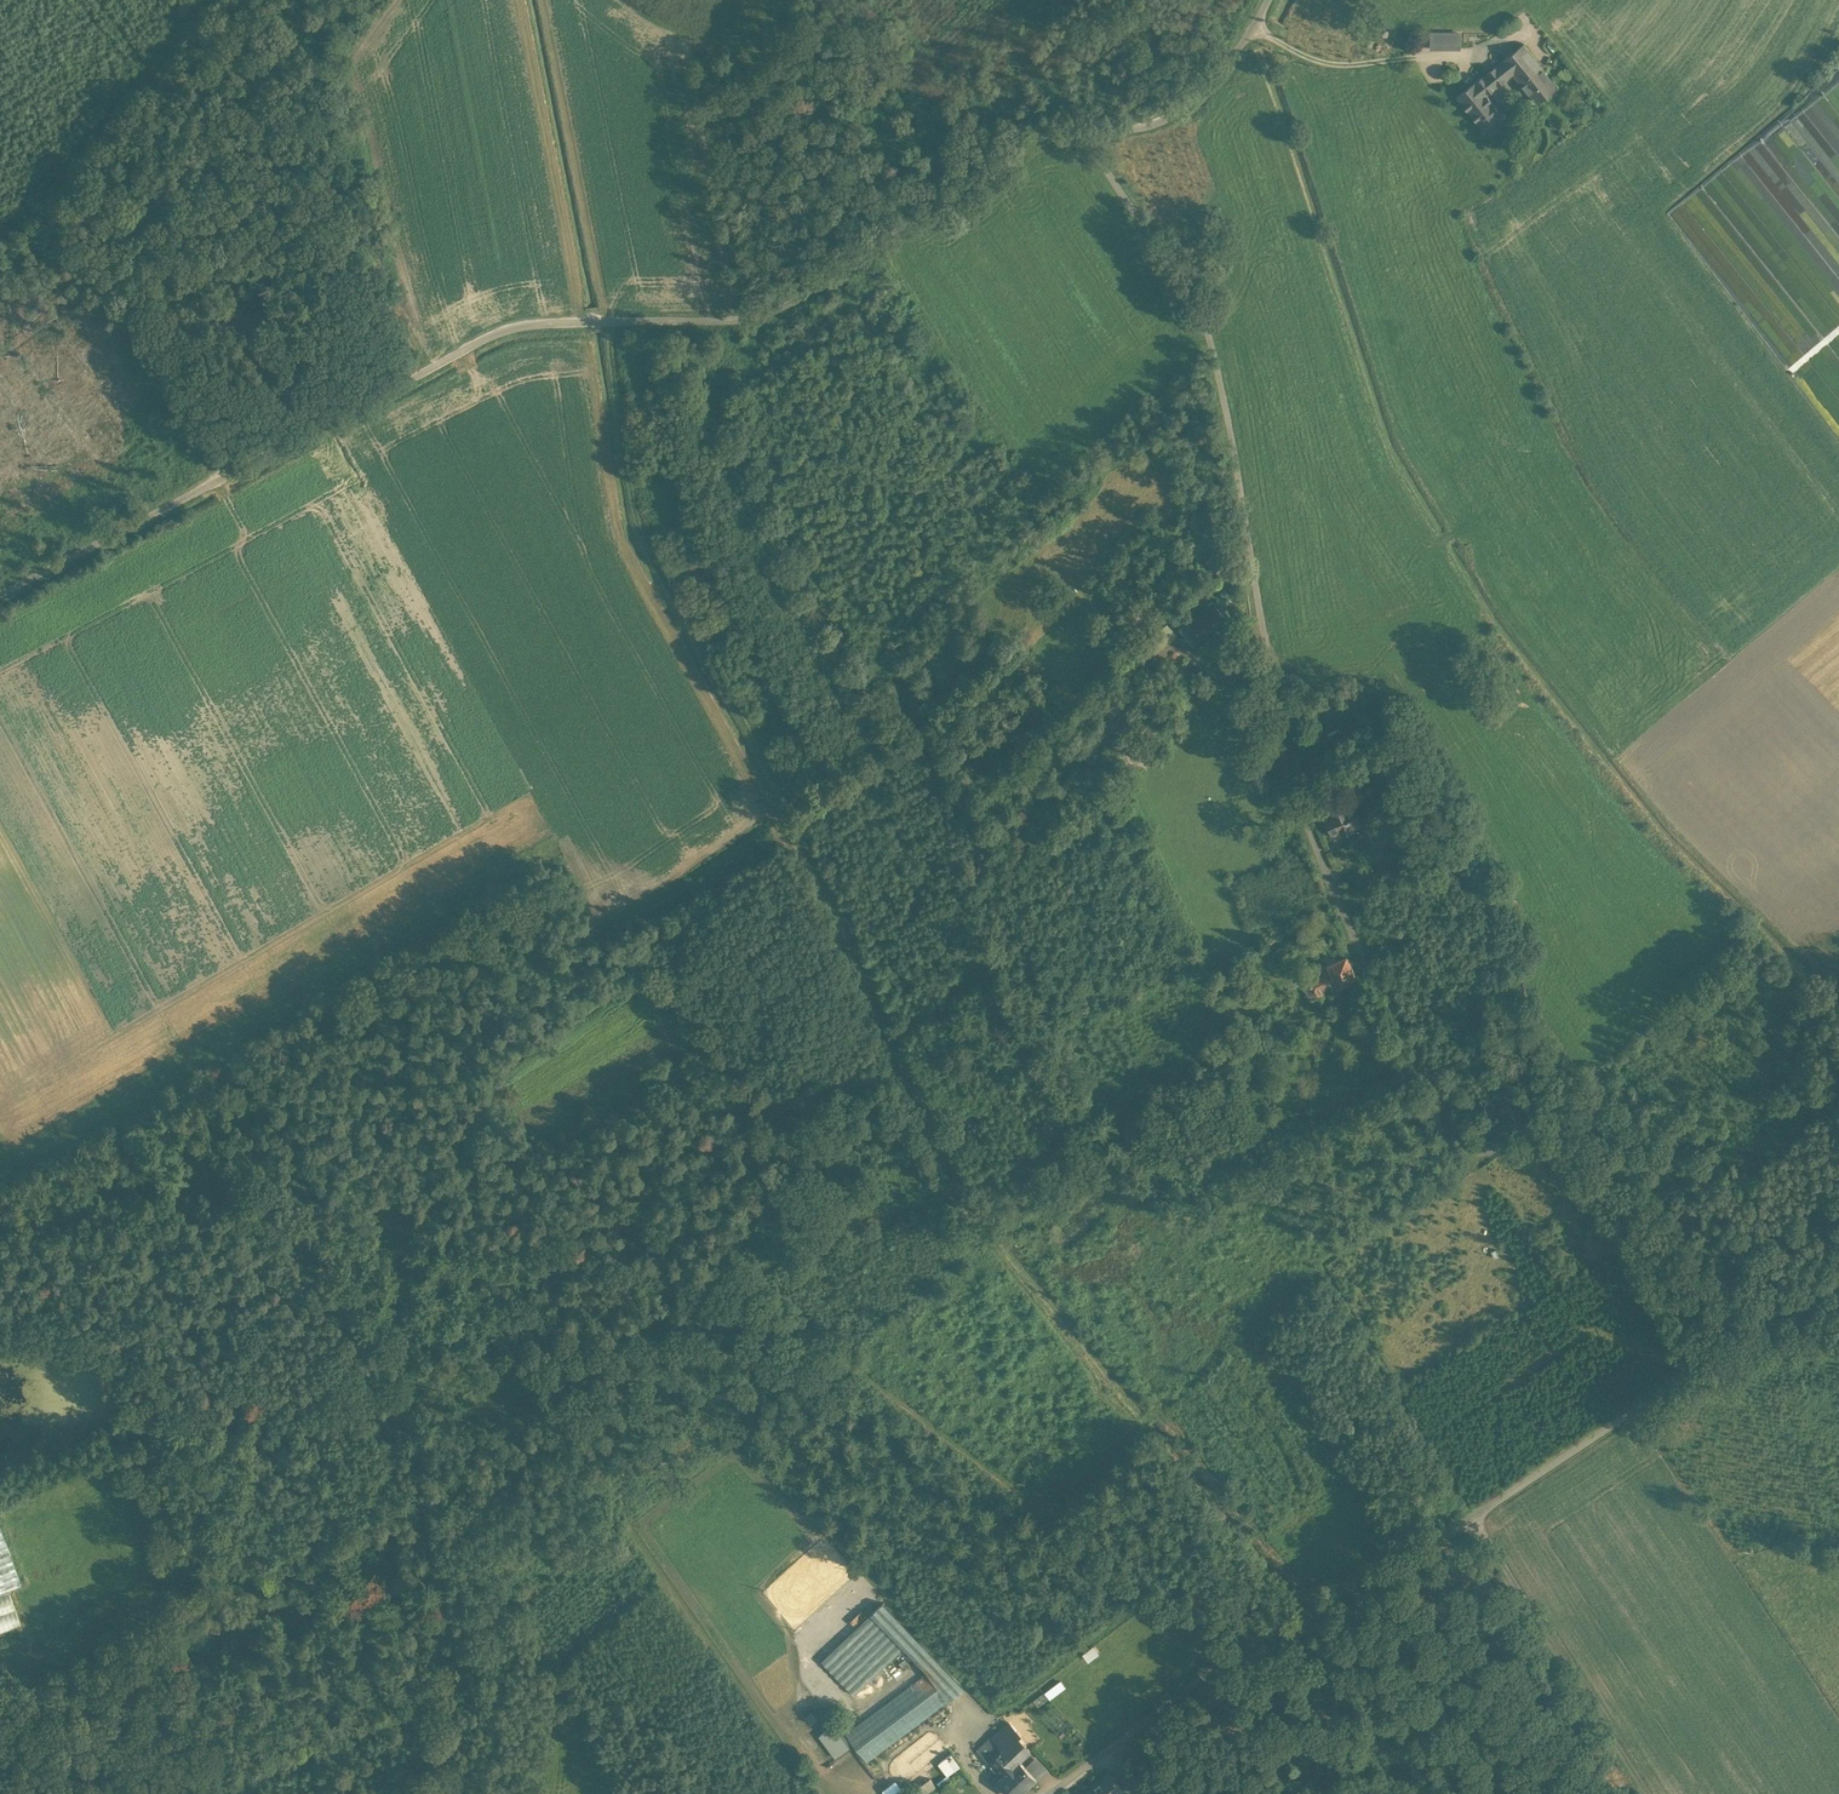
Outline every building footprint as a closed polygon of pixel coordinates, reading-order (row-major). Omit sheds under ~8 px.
[(1460,32),(1430,32),(1430,47),(1460,47),(1460,32)] [(1523,43),(1495,65),(1503,76),(1511,70),(1517,76),(1537,61),(1541,66),(1542,66),(1523,43)] [(1541,66),(1537,61),(1517,76),(1537,103),(1557,87),(1541,66)] [(1495,65),(1489,70),(1497,81),(1503,76),(1495,65)] [(1489,70),(1476,80),(1486,93),(1499,83),(1497,81),(1489,70)] [(1486,93),(1476,80),(1457,95),(1483,129),(1495,120),(1503,114),(1486,93)] [(1495,120),(1483,129),(1487,133),(1498,124),(1495,120)] [(1214,602),(1191,622),(1203,637),(1227,617),(1214,602)] [(1354,803),(1335,810),(1334,807),(1324,811),(1332,832),(1341,828),(1342,831),(1361,823),(1362,823),(1360,819),(1354,803)] [(1386,835),(1377,812),(1369,815),(1378,838),(1386,835)] [(1378,838),(1369,815),(1360,819),(1362,823),(1361,823),(1369,842),(1378,838)] [(1347,954),(1327,963),(1338,986),(1357,977),(1347,954)] [(1327,963),(1308,973),(1308,974),(1318,994),(1318,995),(1338,986),(1327,963)] [(1318,994),(1308,974),(1300,977),(1310,998),(1318,994)] [(1310,998),(1300,977),(1292,981),(1299,996),(1310,998)] [(22,1583),(0,1526),(0,1592),(22,1583)] [(0,1595),(0,1633),(21,1625),(9,1592),(0,1595)] [(949,1700),(965,1686),(884,1601),(872,1612),(877,1617),(904,1646),(928,1671),(949,1700)] [(872,1612),(822,1660),(855,1694),(904,1646),(872,1612)] [(1085,1660),(1097,1652),(1092,1644),(1080,1652),(1085,1660)] [(910,1664),(905,1658),(900,1663),(904,1669),(910,1664)] [(0,1664),(0,1675),(9,1672),(5,1663),(0,1664)] [(928,1671),(846,1732),(868,1761),(949,1700),(928,1671)] [(994,1736),(993,1736),(1004,1748),(1015,1737),(1015,1738),(1017,1736),(1020,1733),(1009,1721),(994,1736)] [(850,1744),(834,1722),(818,1733),(834,1755),(850,1744)] [(993,1735),(978,1749),(990,1761),(1004,1748),(993,1736),(994,1736),(993,1735)] [(1030,1750),(1017,1736),(1015,1738),(1028,1752),(1030,1750)] [(1015,1737),(1004,1748),(990,1761),(991,1763),(991,1764),(992,1765),(992,1764),(999,1771),(998,1772),(999,1773),(1000,1772),(1002,1775),(998,1779),(1012,1793),(1015,1793),(1023,1787),(1022,1787),(1026,1783),(1028,1786),(1029,1785),(1036,1778),(1037,1778),(1037,1777),(1026,1766),(1020,1759),(1028,1752),(1015,1738),(1015,1737)] [(952,1751),(938,1760),(948,1773),(961,1763),(952,1751)] [(1037,1756),(1026,1766),(1037,1777),(1037,1778),(1038,1779),(1049,1769),(1037,1756)] [(1083,1793),(1114,1793),(1124,1787),(1113,1772),(1083,1793)] [(924,1791),(935,1783),(928,1775),(918,1783),(924,1791)]
